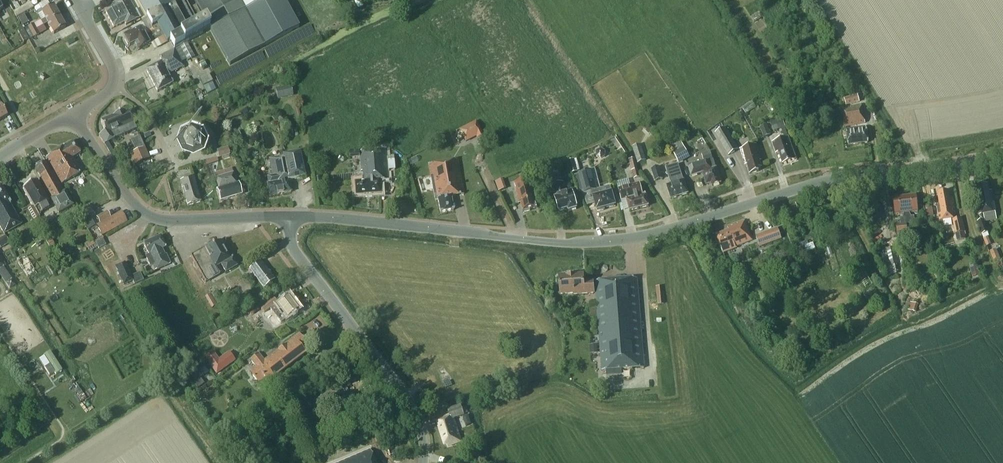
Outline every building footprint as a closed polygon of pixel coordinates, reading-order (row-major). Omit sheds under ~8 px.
[(112,5),(113,7),(105,11),(114,28),(125,23),(126,25),(140,18),(130,0),(122,0),(112,5)] [(146,17),(143,18),(144,21),(142,22),(144,25),(148,33),(147,33),(146,32),(144,33),(150,44),(164,36),(168,43),(171,42),(175,49),(188,42),(210,30),(230,65),(265,46),(299,27),(284,0),(192,0),(195,6),(190,8),(187,2),(190,0),(136,0),(146,17)] [(294,14),(300,11),(305,21),(315,16),(307,0),(286,0),(294,14)] [(31,2),(14,11),(17,17),(34,7),(31,2)] [(54,5),(42,12),(45,19),(35,25),(34,24),(23,30),(26,35),(37,29),(48,23),(60,16),(54,5)] [(22,26),(29,22),(24,14),(18,18),(22,26)] [(60,16),(48,23),(54,34),(66,28),(60,16)] [(138,51),(150,44),(144,33),(141,27),(131,33),(130,31),(123,35),(130,46),(135,44),(138,51)] [(18,31),(24,42),(29,39),(26,35),(23,30),(23,29),(18,31)] [(26,35),(29,39),(29,40),(40,34),(37,29),(26,35)] [(188,42),(174,50),(181,62),(186,59),(187,60),(195,56),(188,42)] [(162,62),(146,70),(158,92),(173,84),(168,75),(183,67),(181,62),(174,50),(159,57),(162,62)] [(200,79),(207,94),(212,91),(208,84),(212,82),(209,75),(200,79)] [(278,99),(294,96),(291,85),(276,89),(278,99)] [(846,106),(860,102),(858,95),(845,99),(846,106)] [(865,123),(861,105),(840,109),(844,127),(865,123)] [(105,132),(99,136),(105,144),(115,139),(131,132),(136,129),(133,122),(137,121),(133,112),(131,111),(125,114),(125,112),(101,122),(105,132)] [(785,127),(782,119),(771,124),(774,131),(785,127)] [(476,122),(460,131),(466,142),(482,134),(476,122)] [(644,127),(650,133),(655,128),(648,123),(644,127)] [(771,135),(767,125),(760,127),(763,138),(771,135)] [(715,133),(729,155),(739,149),(725,127),(715,133)] [(846,129),(848,145),(868,143),(866,127),(846,129)] [(243,137),(240,131),(234,134),(237,140),(243,137)] [(186,136),(185,135),(184,136),(185,137),(183,142),(182,142),(182,144),(183,144),(185,149),(185,150),(186,151),(186,150),(191,152),(192,153),(193,153),(193,152),(198,150),(199,151),(200,149),(199,149),(202,144),(202,142),(199,137),(200,136),(199,135),(198,136),(193,134),(193,133),(191,133),(186,136)] [(134,165),(149,159),(139,137),(131,140),(136,152),(130,154),(134,165)] [(779,153),(783,164),(796,159),(788,137),(772,142),(776,153),(779,153)] [(690,158),(681,140),(670,146),(680,164),(690,158)] [(65,147),(46,158),(62,184),(82,172),(73,158),(80,153),(73,142),(65,147)] [(638,163),(646,161),(641,144),(633,147),(638,163)] [(742,155),(745,163),(746,163),(750,174),(759,171),(758,169),(762,167),(760,162),(761,161),(758,150),(756,145),(741,150),(742,155)] [(231,154),(228,146),(217,150),(220,157),(231,154)] [(364,182),(355,182),(356,196),(381,194),(380,181),(388,180),(385,149),(360,151),(361,171),(363,171),(364,182)] [(596,157),(601,159),(606,156),(605,151),(601,149),(596,151),(596,157)] [(713,159),(710,152),(702,155),(704,162),(713,159)] [(267,185),(270,196),(291,192),(289,181),(305,177),(300,153),(269,158),(273,176),(267,177),(269,184),(267,185)] [(569,161),(572,173),(578,172),(575,159),(569,161)] [(431,178),(431,177),(433,187),(434,193),(435,193),(436,200),(438,199),(441,213),(454,211),(451,197),(464,194),(458,160),(429,165),(431,178)] [(712,186),(721,183),(714,160),(695,166),(695,164),(688,166),(692,176),(703,173),(706,184),(711,183),(712,186)] [(51,173),(45,162),(35,168),(41,178),(39,179),(59,214),(74,205),(66,191),(64,192),(53,172),(51,173)] [(667,186),(671,199),(688,194),(679,164),(666,168),(671,184),(667,186)] [(651,169),(655,181),(663,179),(659,167),(651,169)] [(592,191),(598,211),(615,206),(610,187),(597,191),(592,171),(579,174),(585,193),(592,191)] [(233,174),(216,179),(219,189),(217,190),(221,201),(242,195),(239,183),(236,184),(233,174)] [(194,178),(181,181),(188,206),(201,202),(194,178)] [(521,202),(523,212),(537,208),(532,187),(535,187),(531,179),(513,184),(519,203),(521,202)] [(34,207),(35,209),(39,207),(42,212),(49,208),(46,203),(49,201),(37,181),(23,189),(34,207)] [(564,183),(554,186),(557,197),(555,197),(560,212),(568,210),(569,212),(577,210),(576,207),(577,207),(573,192),(572,192),(571,190),(566,192),(564,183)] [(640,183),(619,189),(622,201),(627,200),(630,211),(649,206),(646,194),(643,195),(640,183)] [(989,192),(988,185),(977,187),(979,199),(977,199),(980,215),(984,215),(996,212),(992,191),(989,192)] [(1,187),(0,187),(0,227),(4,234),(21,225),(10,205),(11,205),(1,187)] [(953,198),(950,199),(949,192),(938,193),(940,205),(937,206),(940,221),(956,219),(953,198)] [(911,217),(909,213),(918,212),(916,196),(893,199),(895,214),(904,213),(903,218),(900,218),(901,225),(896,226),(897,235),(908,234),(907,224),(915,223),(914,216),(911,217)] [(28,210),(34,221),(36,223),(41,220),(39,218),(40,217),(35,209),(33,207),(28,210)] [(97,217),(100,224),(111,218),(107,211),(97,217)] [(996,212),(984,215),(985,222),(997,220),(996,212)] [(102,236),(117,229),(111,218),(100,224),(97,226),(102,236)] [(957,241),(966,239),(961,218),(953,220),(957,241)] [(988,232),(984,220),(978,222),(982,235),(988,232)] [(752,241),(744,221),(728,227),(729,231),(717,236),(723,253),(730,251),(730,249),(752,241)] [(777,228),(756,236),(760,246),(781,239),(777,228)] [(1,248),(10,243),(5,236),(0,239),(0,247),(1,248)] [(166,247),(161,236),(144,244),(148,254),(149,255),(146,257),(150,267),(153,265),(155,271),(171,264),(166,254),(165,255),(162,249),(166,247)] [(52,239),(47,242),(51,248),(56,245),(52,239)] [(103,239),(96,243),(99,249),(106,245),(103,239)] [(94,241),(87,245),(90,251),(97,247),(94,241)] [(230,258),(220,241),(214,245),(213,244),(191,256),(206,283),(220,275),(216,267),(221,264),(226,272),(237,266),(232,257),(230,258)] [(796,250),(799,256),(807,253),(805,247),(796,250)] [(884,268),(886,276),(897,274),(895,265),(898,265),(894,248),(887,249),(891,266),(884,268)] [(0,255),(0,275),(10,289),(16,284),(3,267),(6,265),(0,255)] [(250,269),(264,288),(275,280),(260,261),(250,269)] [(115,266),(124,285),(134,281),(125,262),(115,266)] [(980,275),(977,263),(969,265),(972,277),(980,275)] [(584,283),(583,275),(560,277),(561,295),(574,294),(574,295),(594,293),(593,282),(584,283)] [(248,283),(246,279),(237,284),(240,288),(248,283)] [(602,372),(644,368),(637,279),(595,282),(602,372)] [(241,295),(252,289),(249,284),(238,290),(241,295)] [(217,305),(222,302),(216,292),(211,295),(217,305)] [(212,309),(217,306),(210,295),(205,297),(212,309)] [(298,310),(288,297),(278,305),(273,298),(261,308),(265,313),(262,314),(273,329),(288,318),(298,310)] [(267,382),(306,353),(301,347),(306,343),(300,334),(265,360),(259,353),(251,360),(256,367),(250,372),(258,383),(265,378),(267,382)] [(51,352),(44,356),(50,365),(45,368),(50,376),(54,373),(56,375),(63,371),(51,352)] [(219,359),(210,366),(217,375),(236,361),(229,352),(219,359)] [(190,374),(196,382),(208,374),(203,366),(190,374)] [(442,376),(446,386),(456,383),(451,372),(442,376)] [(453,417),(464,414),(461,405),(448,410),(450,416),(439,419),(441,423),(438,424),(444,443),(447,442),(448,446),(461,442),(453,417)] [(370,449),(339,462),(376,462),(370,449)]
